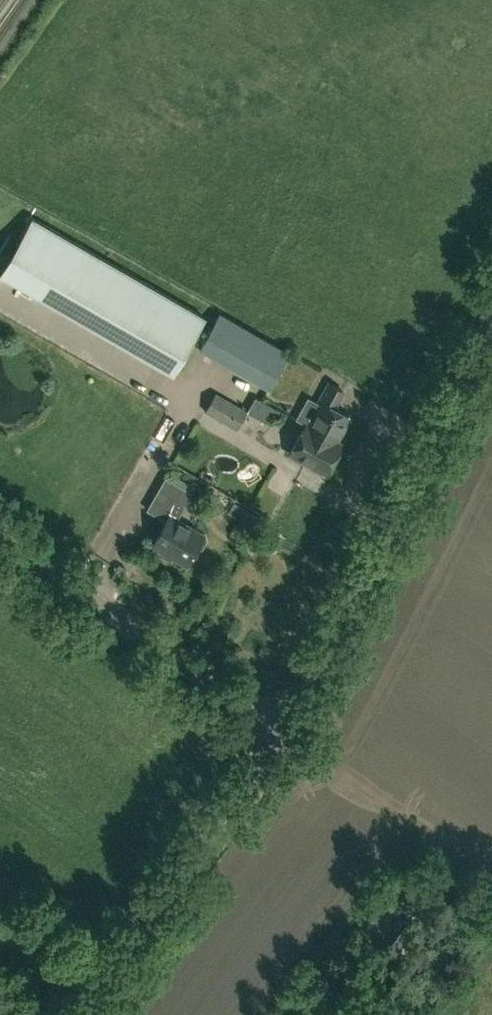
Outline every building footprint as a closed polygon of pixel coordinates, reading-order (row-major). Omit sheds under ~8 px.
[(205,315),(30,216),(0,268),(0,274),(172,372),(205,315)] [(268,385),(288,351),(218,311),(198,346),(268,385)] [(335,438),(348,413),(333,405),(341,388),(326,380),(317,398),(320,400),(307,424),(305,422),(288,452),(325,471),(327,467),(330,467),(335,459),(333,455),(341,441),(335,438)] [(236,429),(248,410),(215,391),(204,410),(236,429)] [(203,535),(177,520),(187,503),(193,493),(166,477),(160,488),(147,509),(168,520),(153,545),(186,564),(196,547),(198,548),(202,548),(207,539),(206,536),(203,535)] [(254,527),(255,525),(260,516),(248,509),(242,520),(254,527)] [(277,549),(284,536),(272,529),(264,542),(277,549)] [(120,580),(126,567),(119,563),(112,576),(120,580)]
